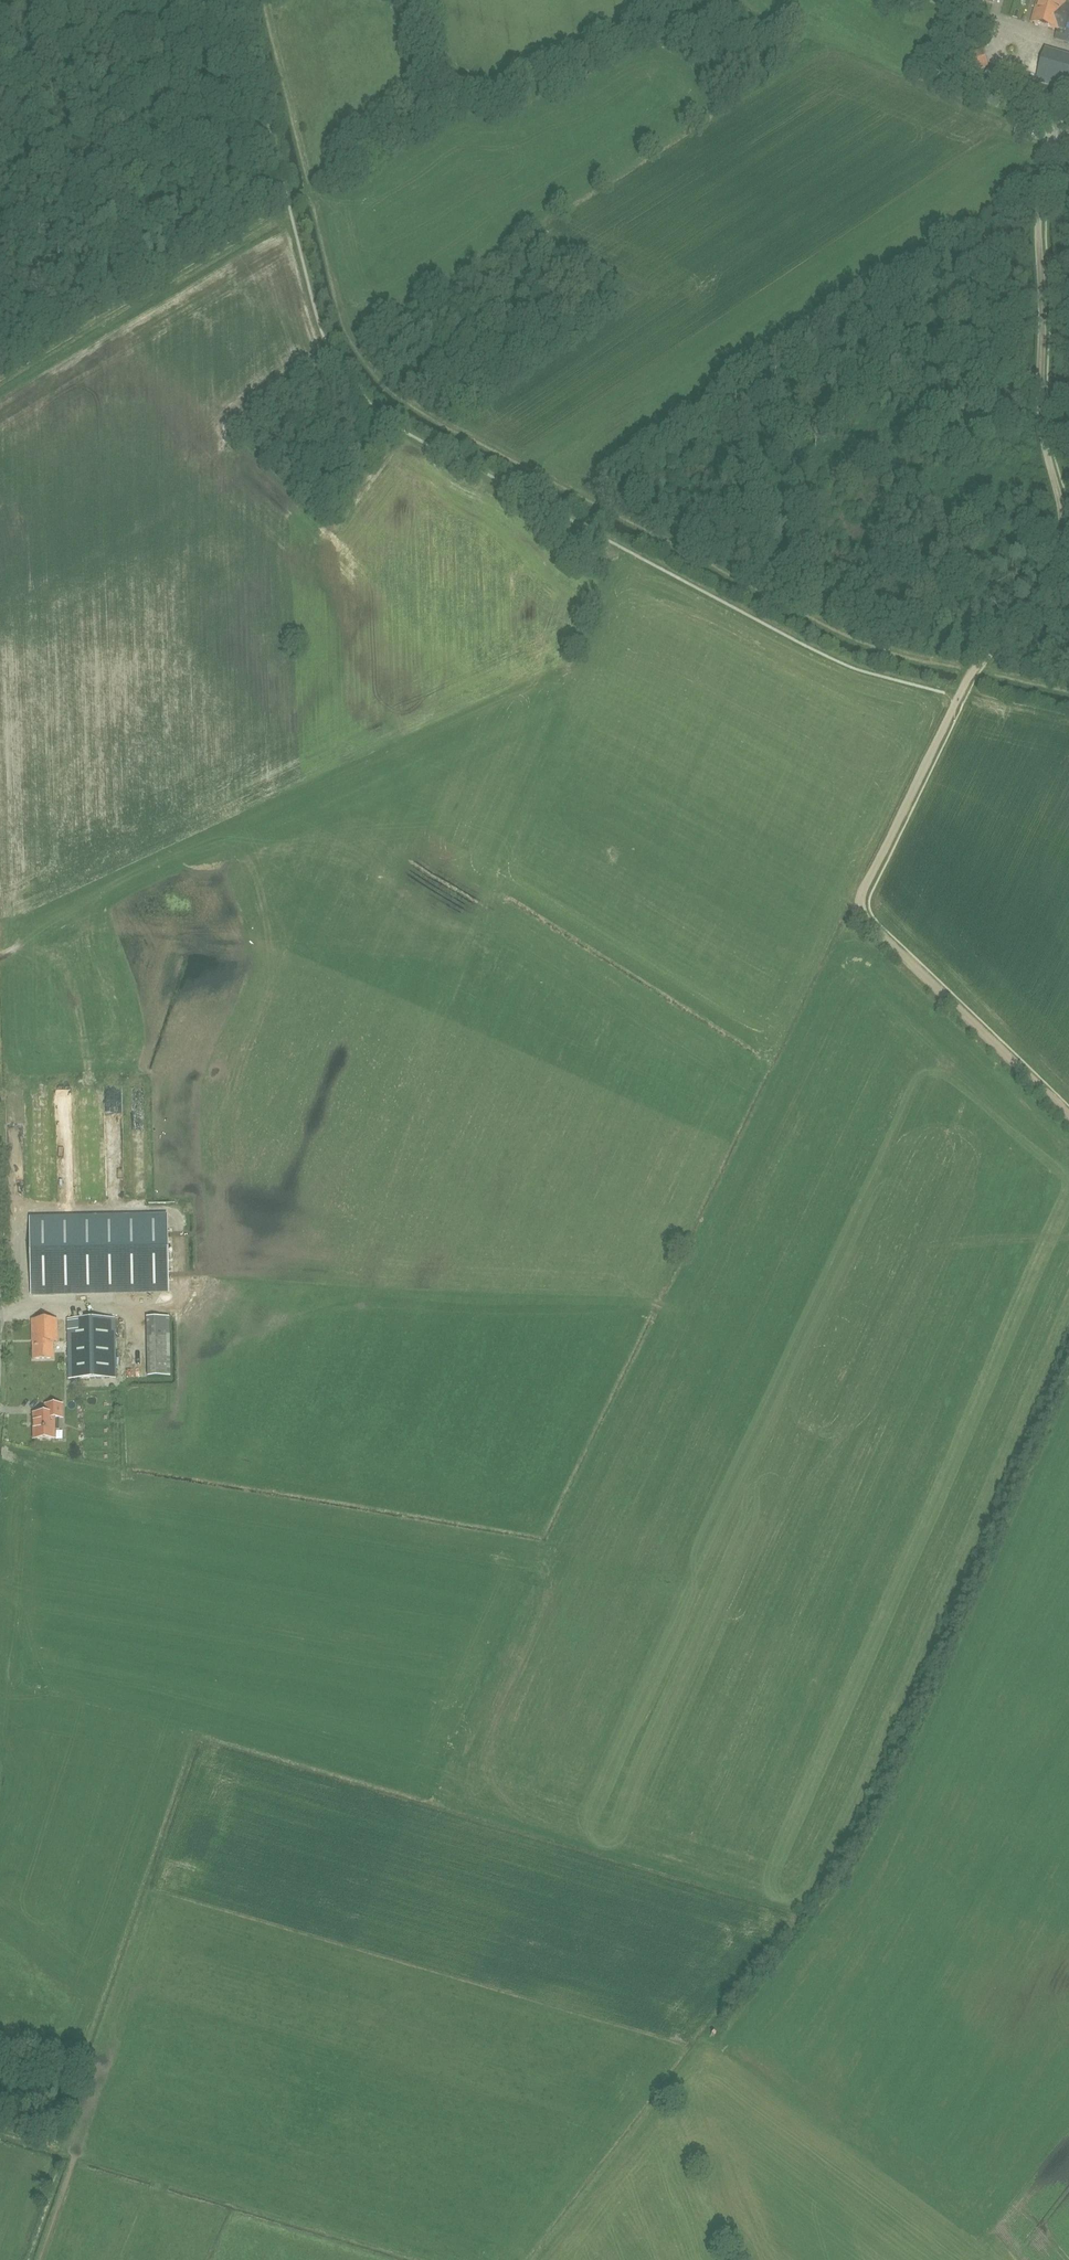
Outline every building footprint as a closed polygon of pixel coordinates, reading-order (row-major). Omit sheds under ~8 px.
[(1066,0),(1038,0),(1032,23),(1058,30),(1058,28),(1067,30),(1064,41),(1068,43),(1068,4),(1065,3),(1066,0)] [(966,75),(988,67),(983,49),(960,57),(966,75)] [(1043,58),(1036,82),(1068,91),(1068,66),(1043,58)] [(1015,134),(1031,140),(1035,128),(1019,122),(1015,134)] [(167,1217),(30,1220),(32,1295),(168,1292),(167,1217)] [(169,1318),(147,1318),(148,1378),(170,1377),(169,1318)] [(68,1379),(115,1379),(114,1319),(31,1321),(32,1342),(32,1359),(52,1359),(52,1342),(56,1342),(56,1341),(67,1341),(68,1379)] [(53,1418),(61,1418),(61,1405),(44,1406),(44,1414),(33,1415),(33,1439),(53,1439),(53,1418)]
